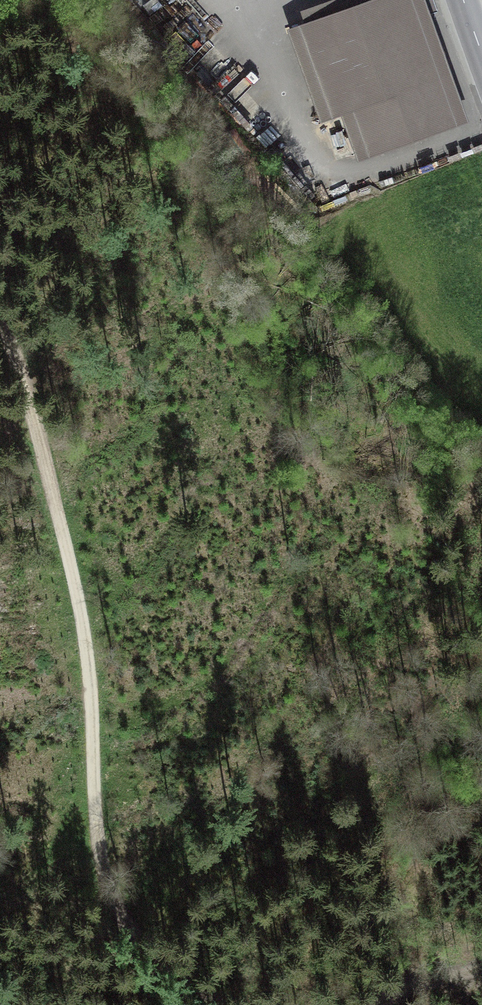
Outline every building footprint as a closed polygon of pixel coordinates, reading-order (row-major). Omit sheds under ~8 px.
[(452,119),(409,0),(392,0),(299,33),(326,109),(347,101),(365,150),(452,119)]
